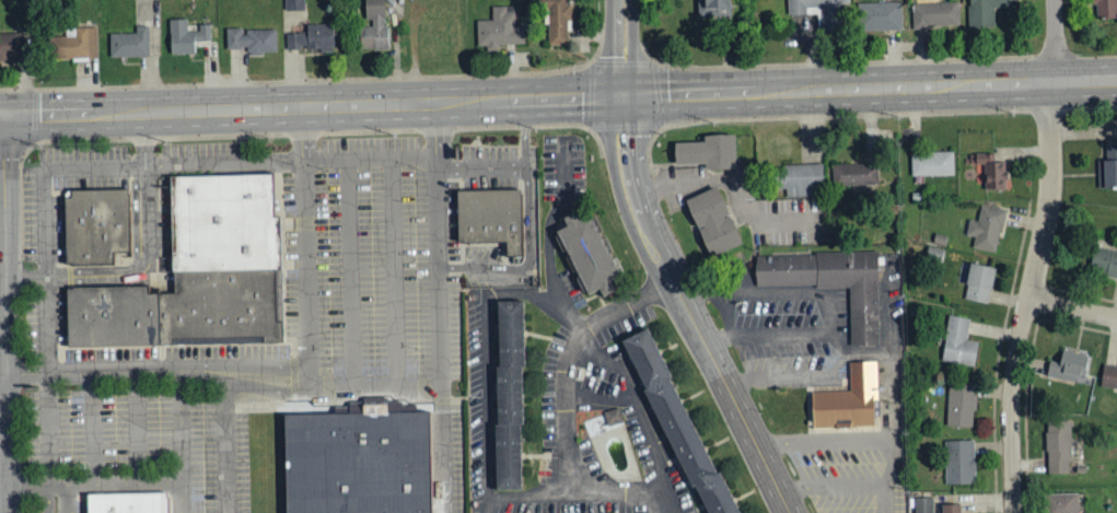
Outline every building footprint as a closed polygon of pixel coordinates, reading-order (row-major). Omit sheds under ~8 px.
[(304,11),(304,0),(285,0),(285,11),(304,11)] [(359,50),(386,50),(385,0),(364,0),(365,25),(359,25),(359,50)] [(566,5),(566,0),(540,0),(540,24),(548,24),(548,46),(569,46),(569,5),(566,5)] [(697,17),(728,17),(728,0),(697,0),(697,17)] [(969,29),(994,28),(993,8),(1015,8),(1015,0),(969,0),(969,29)] [(1094,20),(1116,19),(1116,0),(1093,0),(1094,20)] [(860,31),(900,32),(901,3),(861,2),(860,31)] [(919,4),(920,27),(958,26),(958,3),(919,4)] [(476,48),(524,47),(523,28),(514,28),(514,7),(491,7),(491,21),(476,21),(476,48)] [(168,20),(169,54),(195,54),(194,42),(210,41),(210,25),(198,25),(198,32),(187,32),(187,20),(168,20)] [(306,25),(306,33),(287,33),(287,50),(299,50),(299,51),(333,50),(333,25),(306,25)] [(135,34),(109,34),(109,58),(148,57),(147,26),(135,26),(135,34)] [(97,58),(96,28),(74,28),(74,37),(51,38),(51,59),(97,58)] [(226,49),(247,49),(247,55),(276,54),(276,30),(243,30),(243,29),(226,29),(226,49)] [(25,34),(0,35),(0,60),(26,59),(25,34)] [(704,171),(734,170),(734,136),(703,136),(703,143),(673,143),(674,166),(704,165),(704,171)] [(1105,141),(1106,161),(1097,162),(1098,189),(1116,189),(1116,141),(1105,141)] [(911,176),(953,176),(953,153),(911,154),(911,176)] [(976,183),(986,184),(985,191),(1005,191),(1006,162),(993,162),(993,154),(967,154),(966,165),(976,165),(976,183)] [(833,187),(878,185),(877,163),(832,165),(833,187)] [(821,165),(774,166),(775,189),(785,189),(785,197),(822,197),(821,165)] [(168,174),(172,291),(146,291),(146,282),(63,284),(65,345),(278,339),(272,172),(168,174)] [(62,189),(65,266),(113,264),(112,252),(129,250),(127,187),(62,189)] [(457,242),(456,189),(519,187),(520,254),(503,254),(503,240),(457,242)] [(707,258),(739,246),(717,188),(685,200),(707,258)] [(1004,209),(980,206),(978,222),(968,220),(966,236),(974,237),(972,249),(998,253),(1004,209)] [(586,290),(557,231),(568,225),(562,215),(572,210),(577,218),(589,212),(620,276),(610,281),(614,289),(602,294),(596,285),(586,290)] [(1116,278),(1116,251),(1093,248),(1090,275),(1116,278)] [(759,287),(758,255),(880,250),(883,345),(852,346),(850,284),(759,287)] [(958,283),(965,283),(963,301),(989,303),(993,267),(960,264),(958,283)] [(519,486),(516,422),(524,422),(522,366),(527,366),(525,299),(497,300),(499,365),(494,365),(497,422),(493,422),(496,487),(519,486)] [(977,343),(966,341),(969,319),(948,316),(941,362),(973,367),(977,343)] [(719,469),(741,512),(708,512),(694,486),(690,487),(640,389),(643,387),(619,339),(645,326),(670,374),(665,375),(714,471),(719,469)] [(1049,361),(1047,378),(1083,383),(1087,355),(1061,352),(1059,362),(1049,361)] [(850,361),(851,389),(813,390),(814,427),(880,424),(877,360),(850,361)] [(1104,364),(1100,387),(1116,390),(1116,366),(1104,364)] [(975,383),(947,383),(947,427),(974,427),(975,383)] [(431,408),(433,512),(286,512),(284,411),(337,410),(337,406),(351,406),(351,400),(364,400),(364,395),(389,395),(389,399),(404,399),(404,403),(418,403),(419,408),(431,408)] [(622,423),(619,409),(603,412),(606,427),(622,423)] [(1069,421),(1045,421),(1047,475),(1071,475),(1069,421)] [(945,485),(975,484),(974,441),(944,442),(945,485)] [(87,512),(168,512),(168,490),(86,491),(87,512)] [(1077,495),(1050,495),(1050,512),(1077,512),(1077,495)] [(914,498),(914,512),(933,512),(933,497),(914,498)]
